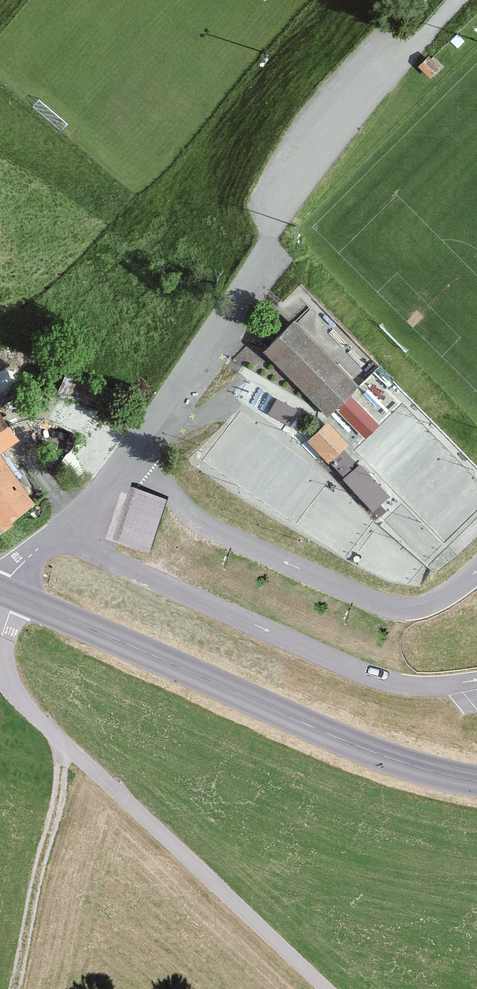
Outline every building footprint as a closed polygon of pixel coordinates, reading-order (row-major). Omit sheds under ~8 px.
[(429,56),(419,67),(431,78),(440,68),(429,56)] [(359,389),(297,324),(266,355),(327,418),(359,389)] [(296,410),(277,399),(269,412),(289,423),(296,410)] [(17,438),(0,414),(0,450),(17,438)] [(390,496),(328,426),(308,443),(371,512),(390,496)] [(29,501),(0,459),(0,521),(29,501)] [(168,504),(133,493),(114,548),(151,558),(168,504)]
